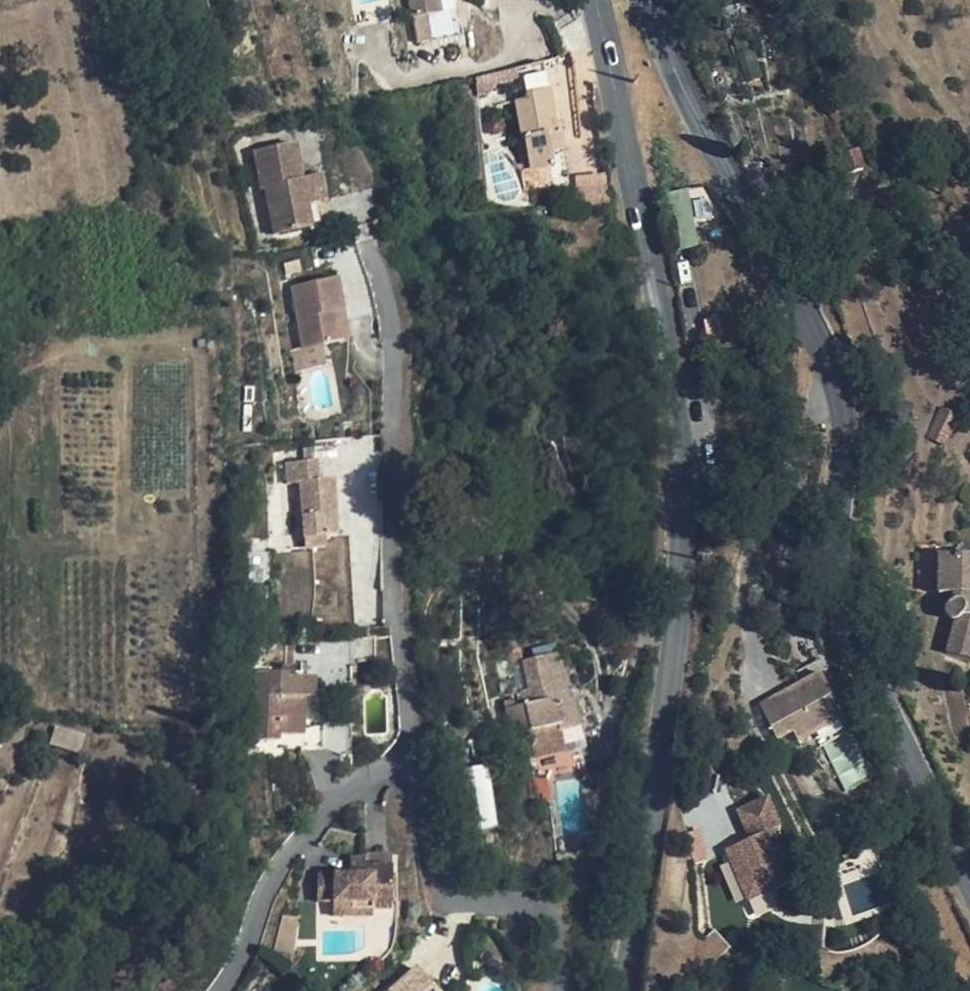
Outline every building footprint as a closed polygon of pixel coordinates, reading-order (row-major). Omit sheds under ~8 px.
[(413,18),(428,15),(441,13),(439,0),(410,0),(413,18)] [(432,40),(428,15),(413,18),(417,43),(432,40)] [(827,60),(825,52),(812,57),(815,64),(827,60)] [(518,88),(514,69),(494,73),(499,93),(518,88)] [(494,73),(478,77),(483,96),(499,93),(494,73)] [(557,130),(550,90),(527,95),(528,99),(515,102),(523,139),(524,139),(531,169),(531,171),(550,167),(555,166),(552,153),(565,151),(561,129),(557,130)] [(304,179),(297,143),(255,151),(262,188),(266,187),(275,234),(313,227),(332,223),(327,202),(321,175),(304,179)] [(866,167),(860,149),(843,154),(849,171),(866,167)] [(553,186),(550,167),(531,171),(531,169),(522,170),(526,191),(553,186)] [(610,199),(608,176),(580,178),(584,200),(610,199)] [(696,224),(721,216),(710,181),(672,194),(689,247),(702,243),(696,224)] [(350,340),(338,278),(292,287),(303,349),(327,344),(350,340)] [(724,336),(721,318),(705,321),(709,339),(724,336)] [(350,340),(327,344),(330,361),(353,357),(350,340)] [(959,418),(942,409),(928,436),(945,445),(959,418)] [(319,480),(318,460),(287,463),(288,484),(301,483),(304,538),(327,536),(339,536),(335,479),(319,480)] [(328,549),(327,536),(304,538),(305,550),(328,549)] [(941,555),(941,593),(956,593),(955,600),(951,604),(948,609),(948,613),(949,616),(952,619),(956,618),(958,618),(949,652),(969,659),(969,555),(941,555)] [(570,699),(560,653),(523,661),(529,689),(520,691),(523,708),(506,712),(513,742),(530,738),(535,757),(566,750),(561,730),(582,725),(584,736),(602,727),(590,697),(588,697),(586,696),(584,696),(583,697),(576,698),(570,699)] [(288,673),(258,672),(255,739),(280,740),(280,747),(324,749),(326,696),(314,696),(315,677),(288,676),(288,673)] [(823,675),(763,706),(780,740),(795,731),(802,742),(817,734),(846,719),(823,675)] [(846,719),(817,734),(825,747),(853,732),(846,719)] [(493,765),(468,766),(472,827),(497,825),(493,765)] [(781,829),(769,798),(741,810),(753,840),(748,851),(732,857),(749,899),(795,881),(775,832),(781,829)] [(748,851),(753,840),(729,849),(732,857),(748,851)] [(578,861),(576,852),(557,854),(558,863),(578,861)] [(367,856),(367,858),(366,866),(392,867),(393,854),(367,856)] [(350,866),(366,866),(367,858),(350,858),(350,866)] [(366,866),(350,866),(350,874),(319,874),(318,902),(334,902),(333,917),(373,918),(373,910),(373,904),(392,905),(392,867),(366,866)] [(417,967),(391,990),(439,990),(417,967)]
